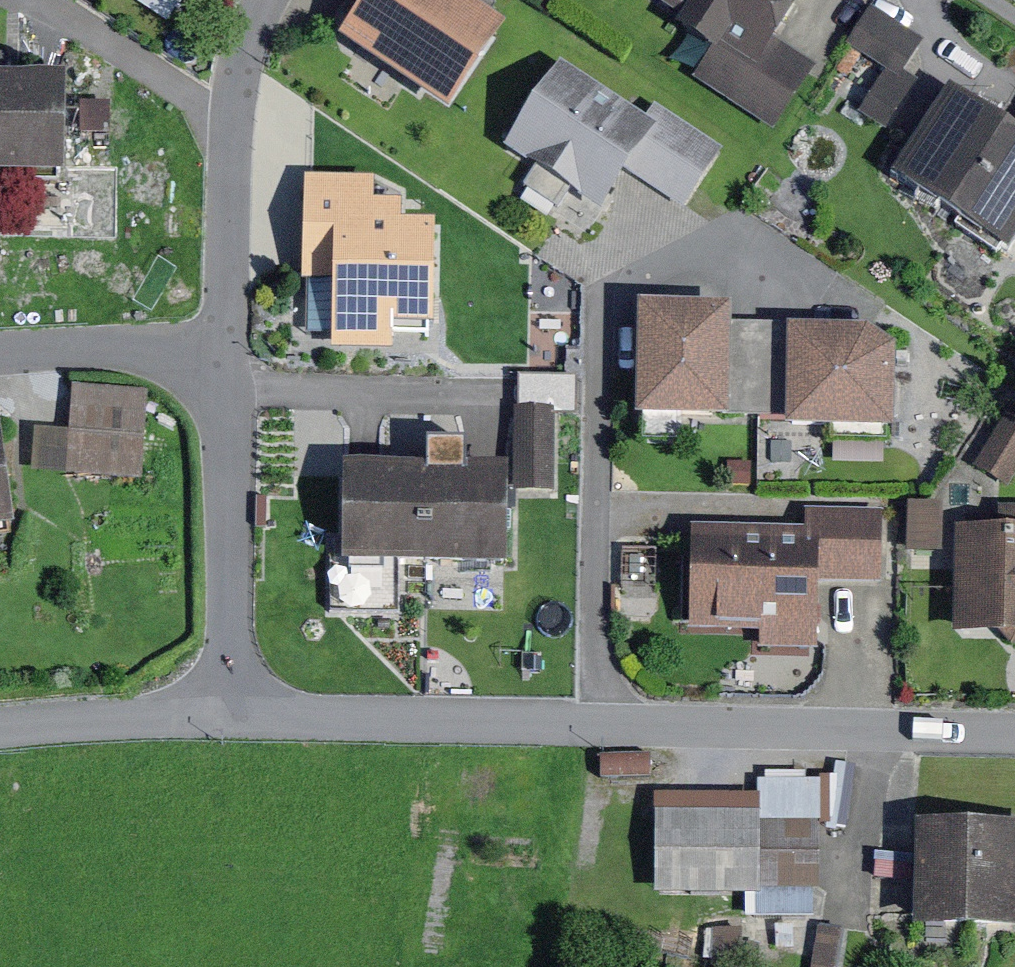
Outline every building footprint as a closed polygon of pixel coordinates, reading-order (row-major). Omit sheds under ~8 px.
[(491,0),(390,0),(365,40),(473,108),(527,23),(491,0)] [(714,37),(687,79),(766,129),(808,64),(764,37),(788,0),(656,0),(714,37)] [(930,76),(905,61),(876,110),(901,125),(930,76)] [(671,102),(662,117),(579,64),(523,153),(617,212),(644,170),(700,205),(739,144),(671,102)] [(0,79),(0,178),(51,178),(52,80),(0,79)] [(971,86),(914,175),(1014,238),(1014,114),(971,86)] [(417,202),(391,201),(391,179),(320,178),(317,345),(452,347),(453,223),(417,222),(417,202)] [(754,304),(662,303),(661,415),(752,417),(754,321),(754,304)] [(754,321),(752,417),(809,418),(810,322),(754,321)] [(888,323),(810,322),(809,418),(809,427),(917,428),(919,345),(888,323)] [(138,394),(68,386),(59,472),(128,480),(138,394)] [(569,407),(533,407),(532,489),(568,490),(569,407)] [(993,464),(1014,477),(1014,427),(993,464)] [(529,464),(365,462),(364,562),(527,564),(529,464)] [(963,501),(926,500),(925,551),(961,551),(963,501)] [(827,508),(827,526),(841,526),(840,577),(898,578),(899,509),(827,508)] [(827,526),(712,524),(710,630),(839,632),(840,577),(841,526),(827,526)] [(979,528),(976,633),(1014,634),(1014,529),(979,528)] [(834,790),(679,790),(678,890),(834,890),(834,790)] [(940,824),(938,927),(1014,928),(1014,825),(940,824)]
